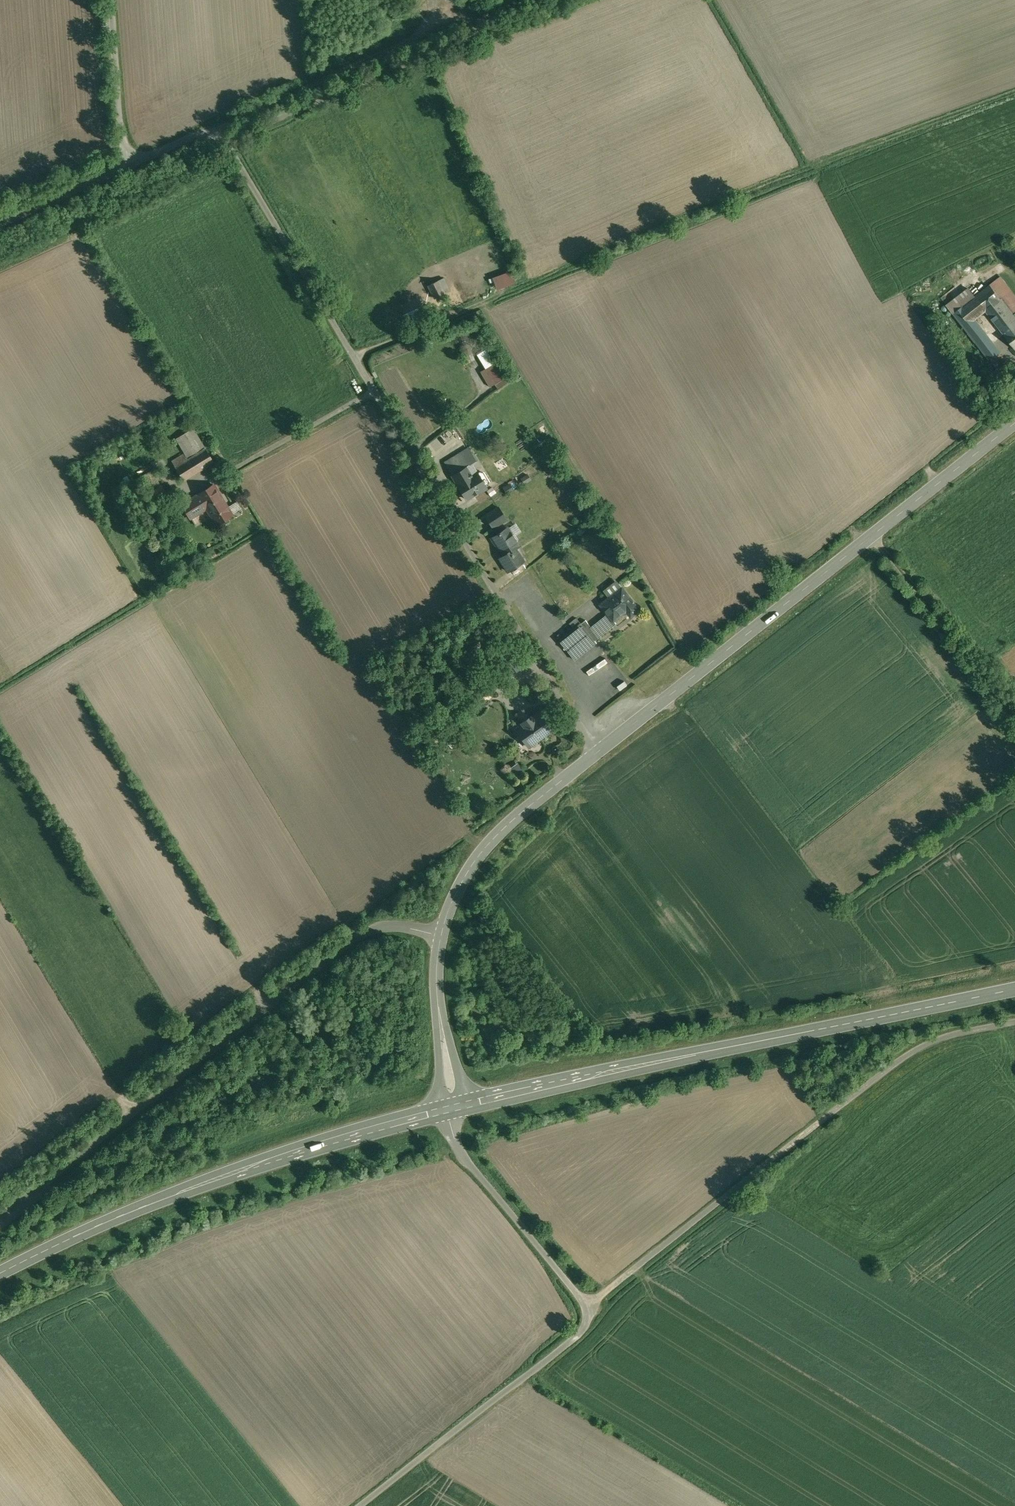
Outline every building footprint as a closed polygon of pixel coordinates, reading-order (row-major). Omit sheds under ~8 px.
[(513,270),(494,276),(499,289),(517,282),(513,270)] [(444,277),(427,285),(434,299),(451,291),(444,277)] [(1001,277),(975,296),(969,288),(947,305),(990,360),(991,360),(1001,352),(975,319),(987,311),(1014,347),(1014,295),(1001,277)] [(407,325),(432,314),(423,294),(398,306),(407,325)] [(467,356),(475,353),(471,342),(463,345),(467,356)] [(1001,352),(991,360),(995,366),(1005,359),(1001,352)] [(498,389),(509,381),(497,361),(480,371),(489,387),(494,385),(498,389)] [(997,368),(989,375),(992,379),(1001,373),(997,368)] [(214,460),(193,427),(177,437),(186,452),(173,460),(184,478),(214,460)] [(472,453),(448,467),(453,476),(472,464),(477,461),(472,453)] [(472,464),(453,476),(458,484),(456,487),(459,491),(462,492),(467,499),(478,492),(479,493),(487,489),(472,464)] [(154,469),(139,476),(143,485),(158,478),(154,469)] [(528,475),(522,479),(524,483),(531,479),(528,475)] [(214,482),(182,502),(191,517),(207,507),(217,522),(233,513),(214,482)] [(510,484),(504,488),(507,493),(513,489),(510,484)] [(591,502),(585,505),(592,517),(598,513),(591,502)] [(499,507),(485,516),(493,528),(507,519),(499,507)] [(512,534),(507,528),(492,537),(493,538),(493,540),(496,546),(498,546),(504,555),(500,558),(508,571),(524,561),(518,553),(515,548),(519,546),(516,542),(517,542),(518,538),(516,535),(512,534)] [(611,544),(606,546),(609,556),(614,555),(611,544)] [(620,586),(611,593),(614,597),(602,606),(609,615),(615,623),(627,613),(632,619),(641,612),(620,586)] [(601,603),(610,596),(605,590),(596,597),(601,603)] [(536,631),(541,628),(524,598),(519,601),(536,631)] [(591,629),(586,622),(560,642),(576,662),(597,645),(596,643),(618,626),(615,623),(609,615),(591,629)] [(597,682),(615,669),(605,656),(588,670),(597,682)] [(528,748),(553,731),(538,711),(532,716),(531,714),(513,727),(528,748)]
